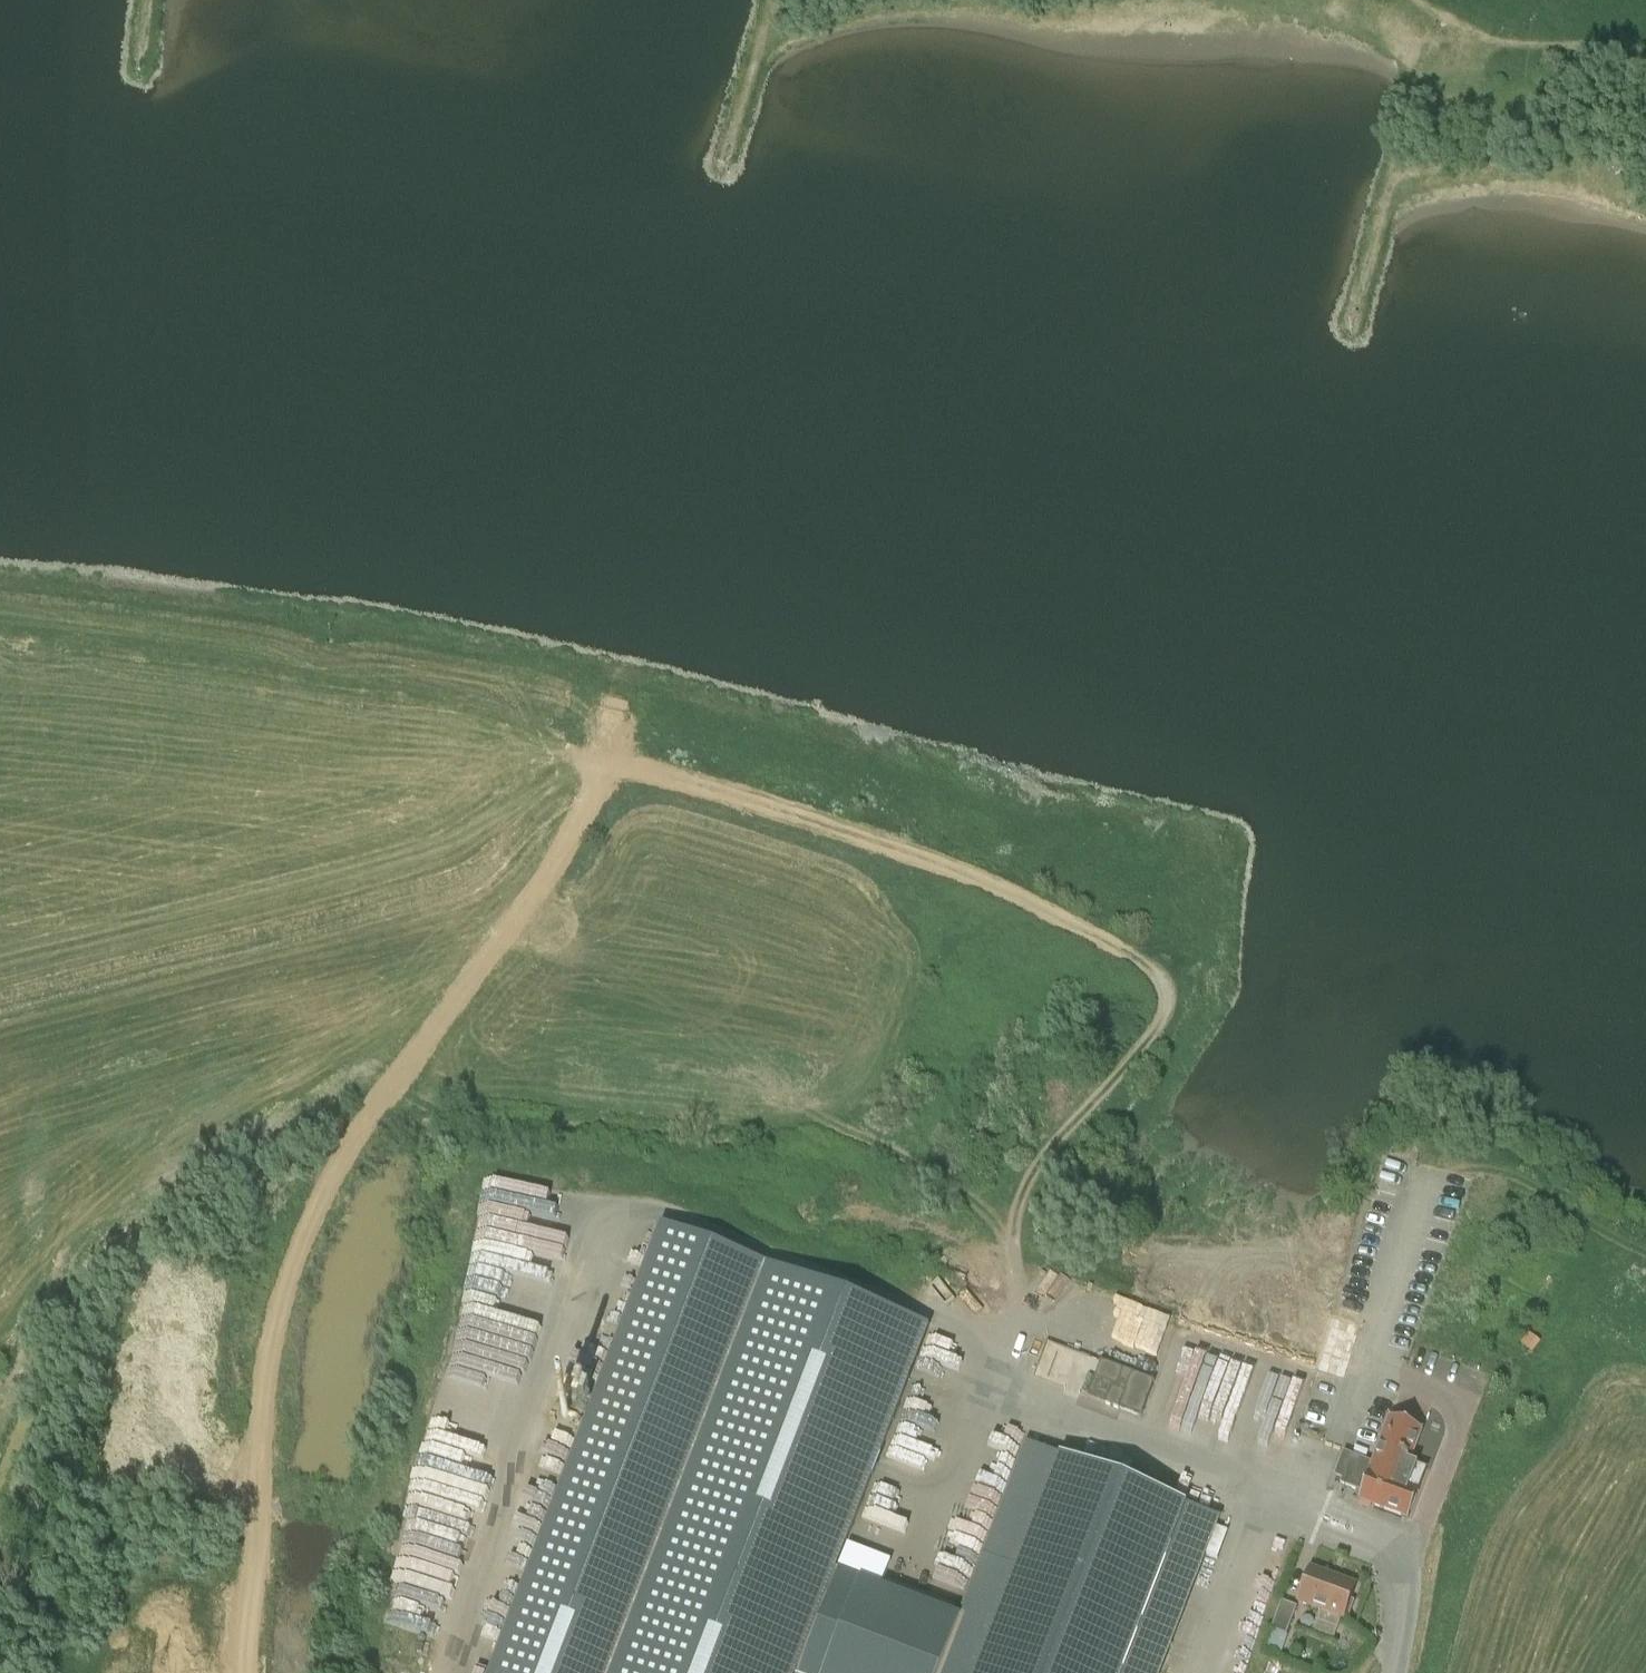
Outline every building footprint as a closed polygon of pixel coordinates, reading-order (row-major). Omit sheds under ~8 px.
[(472,1262),(569,1276),(576,1225),(552,1222),(554,1207),(481,1197),(472,1262)] [(1218,1518),(1025,1444),(959,1617),(834,1569),(927,1327),(661,1225),(490,1672),(1158,1672),(1218,1518)] [(1141,1417),(1154,1382),(1101,1362),(1088,1397),(1141,1417)] [(923,1443),(932,1408),(904,1401),(895,1436),(923,1443)] [(1396,1401),(1388,1418),(1371,1464),(1343,1453),(1333,1477),(1340,1480),(1339,1485),(1360,1494),(1358,1501),(1407,1520),(1418,1491),(1425,1470),(1416,1467),(1417,1466),(1410,1463),(1422,1431),(1418,1430),(1424,1412),(1396,1401)] [(1342,1620),(1343,1615),(1347,1617),(1352,1602),(1349,1601),(1354,1586),(1309,1569),(1296,1603),(1342,1620)] [(1297,1608),(1282,1602),(1271,1631),(1286,1637),(1297,1608)]
